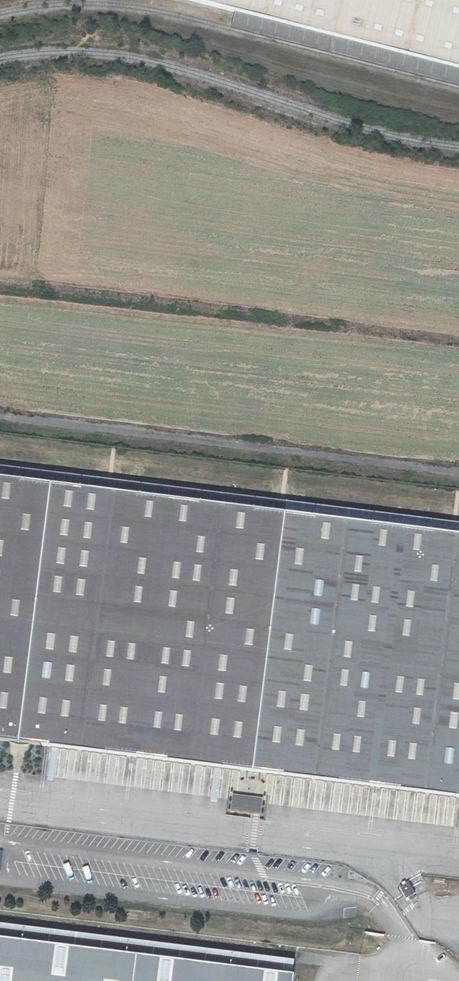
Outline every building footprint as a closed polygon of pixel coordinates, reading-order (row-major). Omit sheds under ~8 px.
[(236,13),(458,71),(458,0),(184,0),(236,13)] [(236,13),(231,33),(458,92),(458,71),(236,13)] [(458,542),(458,529),(0,474),(0,486),(458,542)] [(458,799),(458,542),(0,486),(0,743),(458,799)] [(402,888),(408,899),(417,894),(411,883),(402,888)] [(303,976),(0,938),(0,980),(302,980),(303,976)]
